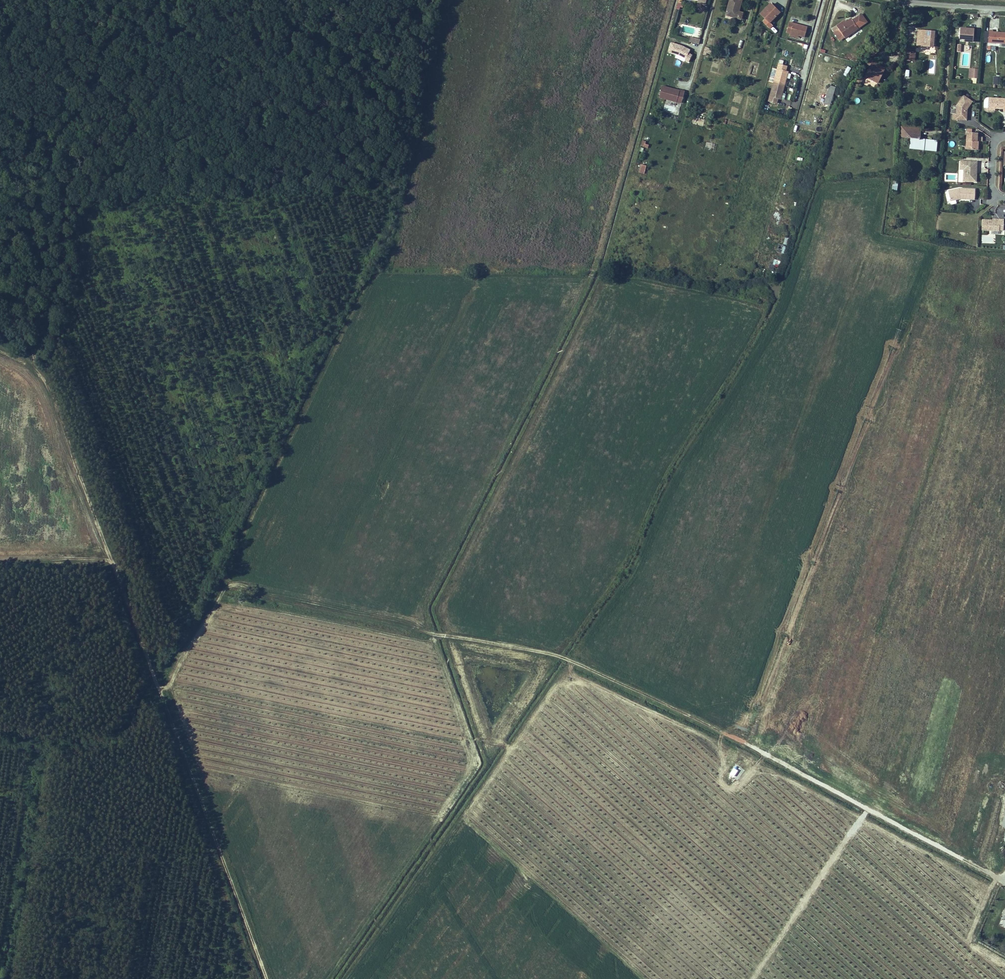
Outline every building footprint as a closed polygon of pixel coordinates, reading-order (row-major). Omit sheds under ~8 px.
[(725,9),(739,12),(740,8),(737,6),(738,0),(727,0),(725,9)] [(770,16),(779,5),(773,0),(767,0),(760,8),(765,12),(762,15),(771,23),(773,19),(770,16)] [(856,12),(853,14),(848,18),(846,15),(837,21),(833,24),(839,34),(843,30),(861,19),(856,12)] [(805,21),(788,15),(785,25),(789,26),(797,29),(802,31),(805,21)] [(959,24),(958,35),(962,35),(972,36),(973,26),(959,24)] [(931,44),(933,28),(921,26),(919,43),(931,44)] [(992,26),(991,36),(1004,38),(1004,29),(995,29),(995,27),(992,26)] [(671,42),(667,52),(675,55),(674,58),(689,64),(693,55),(688,53),(690,49),(671,42)] [(702,55),(709,57),(711,48),(704,47),(702,55)] [(912,58),(914,49),(904,47),(903,57),(912,58)] [(772,77),(767,95),(774,98),(776,93),(778,93),(782,80),(786,67),(783,66),(785,61),(777,59),(772,77)] [(873,62),(865,76),(878,82),(884,68),(873,62)] [(845,71),(841,69),(839,73),(846,77),(851,68),(847,66),(845,71)] [(1000,85),(1000,77),(993,76),(992,84),(1000,85)] [(660,80),(657,92),(674,96),(677,85),(660,80)] [(827,81),(822,100),(828,101),(833,82),(827,81)] [(954,109),(951,109),(950,114),(963,116),(964,105),(971,97),(963,91),(954,101),(954,109)] [(1004,96),(985,95),(984,105),(999,106),(999,109),(1003,109),(1004,105),(1004,98),(1004,96)] [(898,120),(897,131),(907,132),(907,128),(911,128),(912,121),(898,120)] [(916,132),(916,129),(911,128),(910,139),(910,142),(929,144),(929,139),(930,134),(916,132)] [(962,145),(970,146),(971,138),(973,138),(974,129),(964,128),(962,145)] [(647,148),(648,145),(645,144),(645,141),(642,140),(640,147),(647,148)] [(962,167),(961,177),(974,178),(974,169),(971,169),(971,163),(974,163),(975,157),(959,157),(958,166),(962,167)] [(640,164),(638,173),(644,174),(646,166),(640,164)] [(957,195),(971,197),(972,186),(956,184),(945,187),(948,195),(958,193),(957,195)] [(1001,225),(1002,213),(997,213),(997,215),(981,214),(980,224),(1001,225)] [(784,254),(785,246),(778,244),(776,252),(784,254)] [(768,269),(777,272),(781,261),(772,258),(768,269)] [(763,279),(764,269),(752,268),(751,278),(763,279)] [(995,797),(992,817),(1004,819),(1004,799),(995,797)] [(991,910),(995,912),(995,913),(1004,916),(1004,893),(1003,892),(999,903),(994,901),(991,910)]
